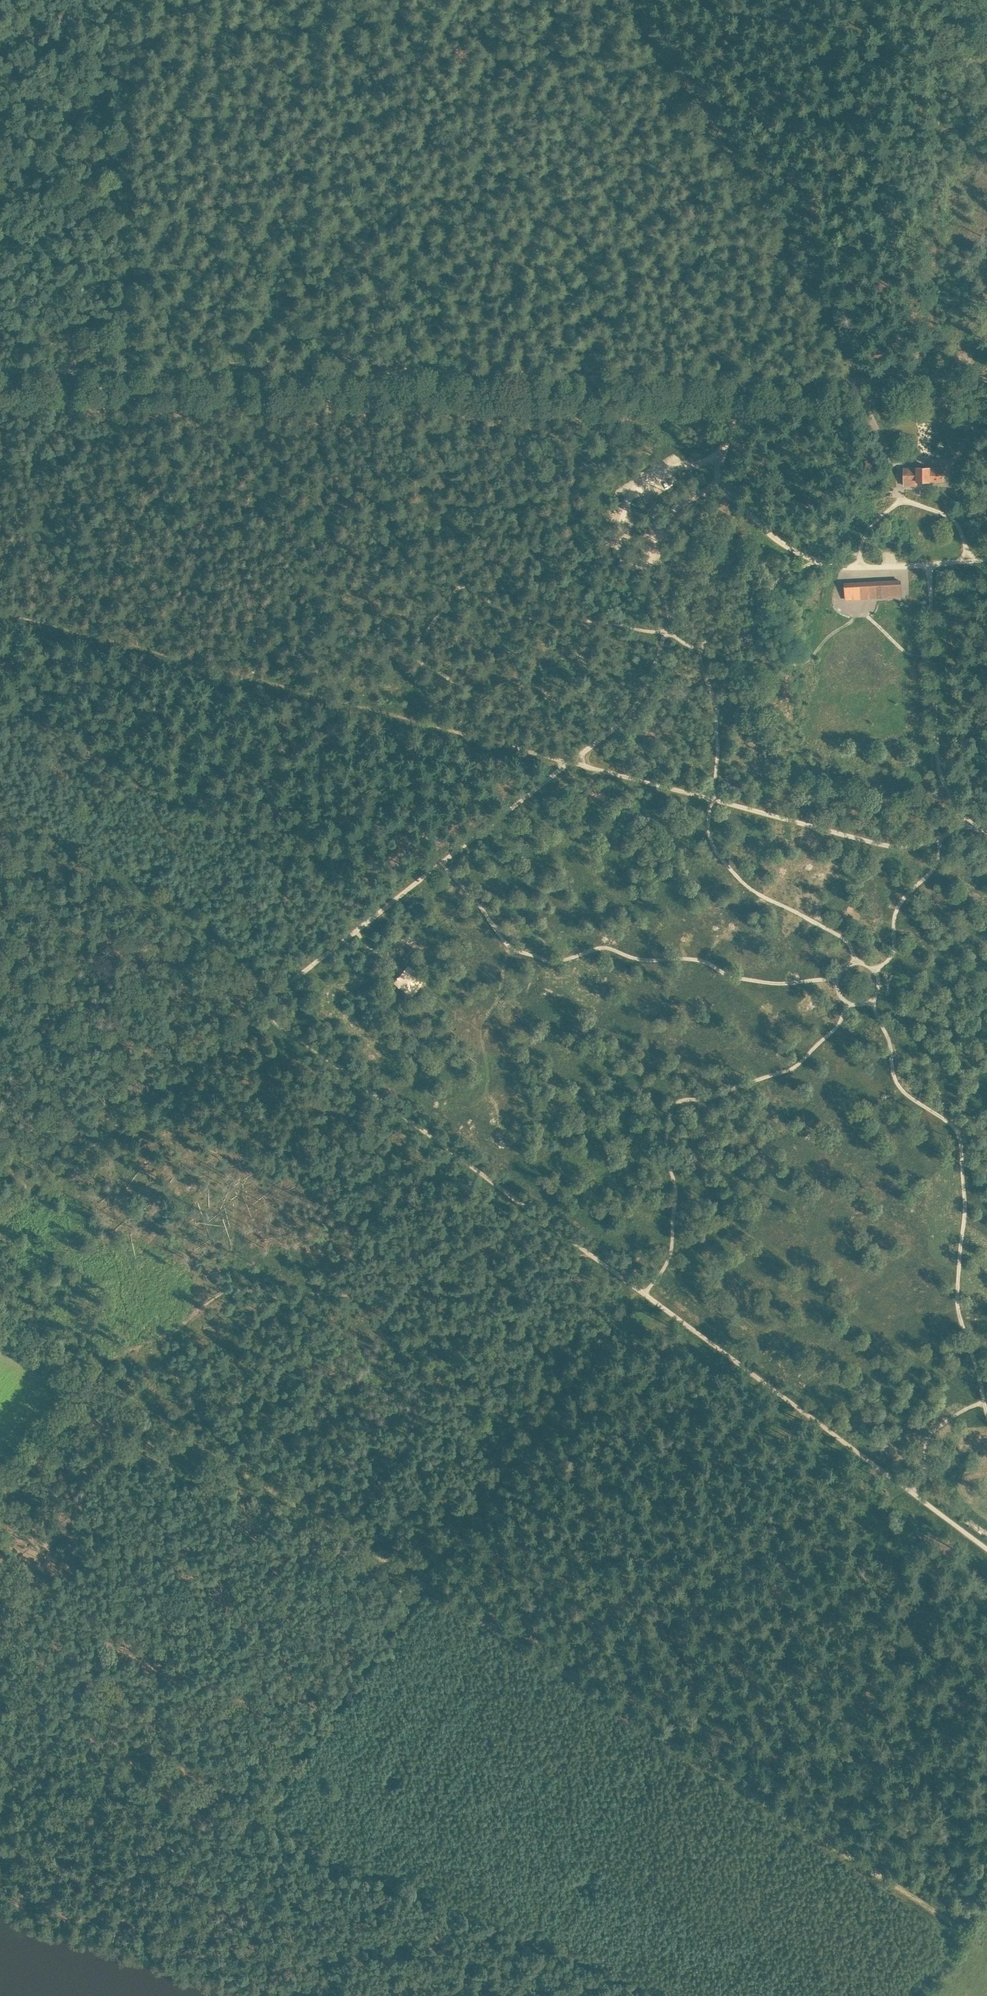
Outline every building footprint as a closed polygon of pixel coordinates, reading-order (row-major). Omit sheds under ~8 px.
[(904,468),(904,478),(904,485),(917,485),(917,481),(942,481),(942,468),(930,468),(930,467),(917,467),(917,468),(904,468)] [(890,534),(879,535),(879,548),(891,547),(890,534)] [(900,579),(844,582),(845,600),(901,597),(900,579)] [(426,980),(408,964),(393,982),(410,995),(426,980)]
